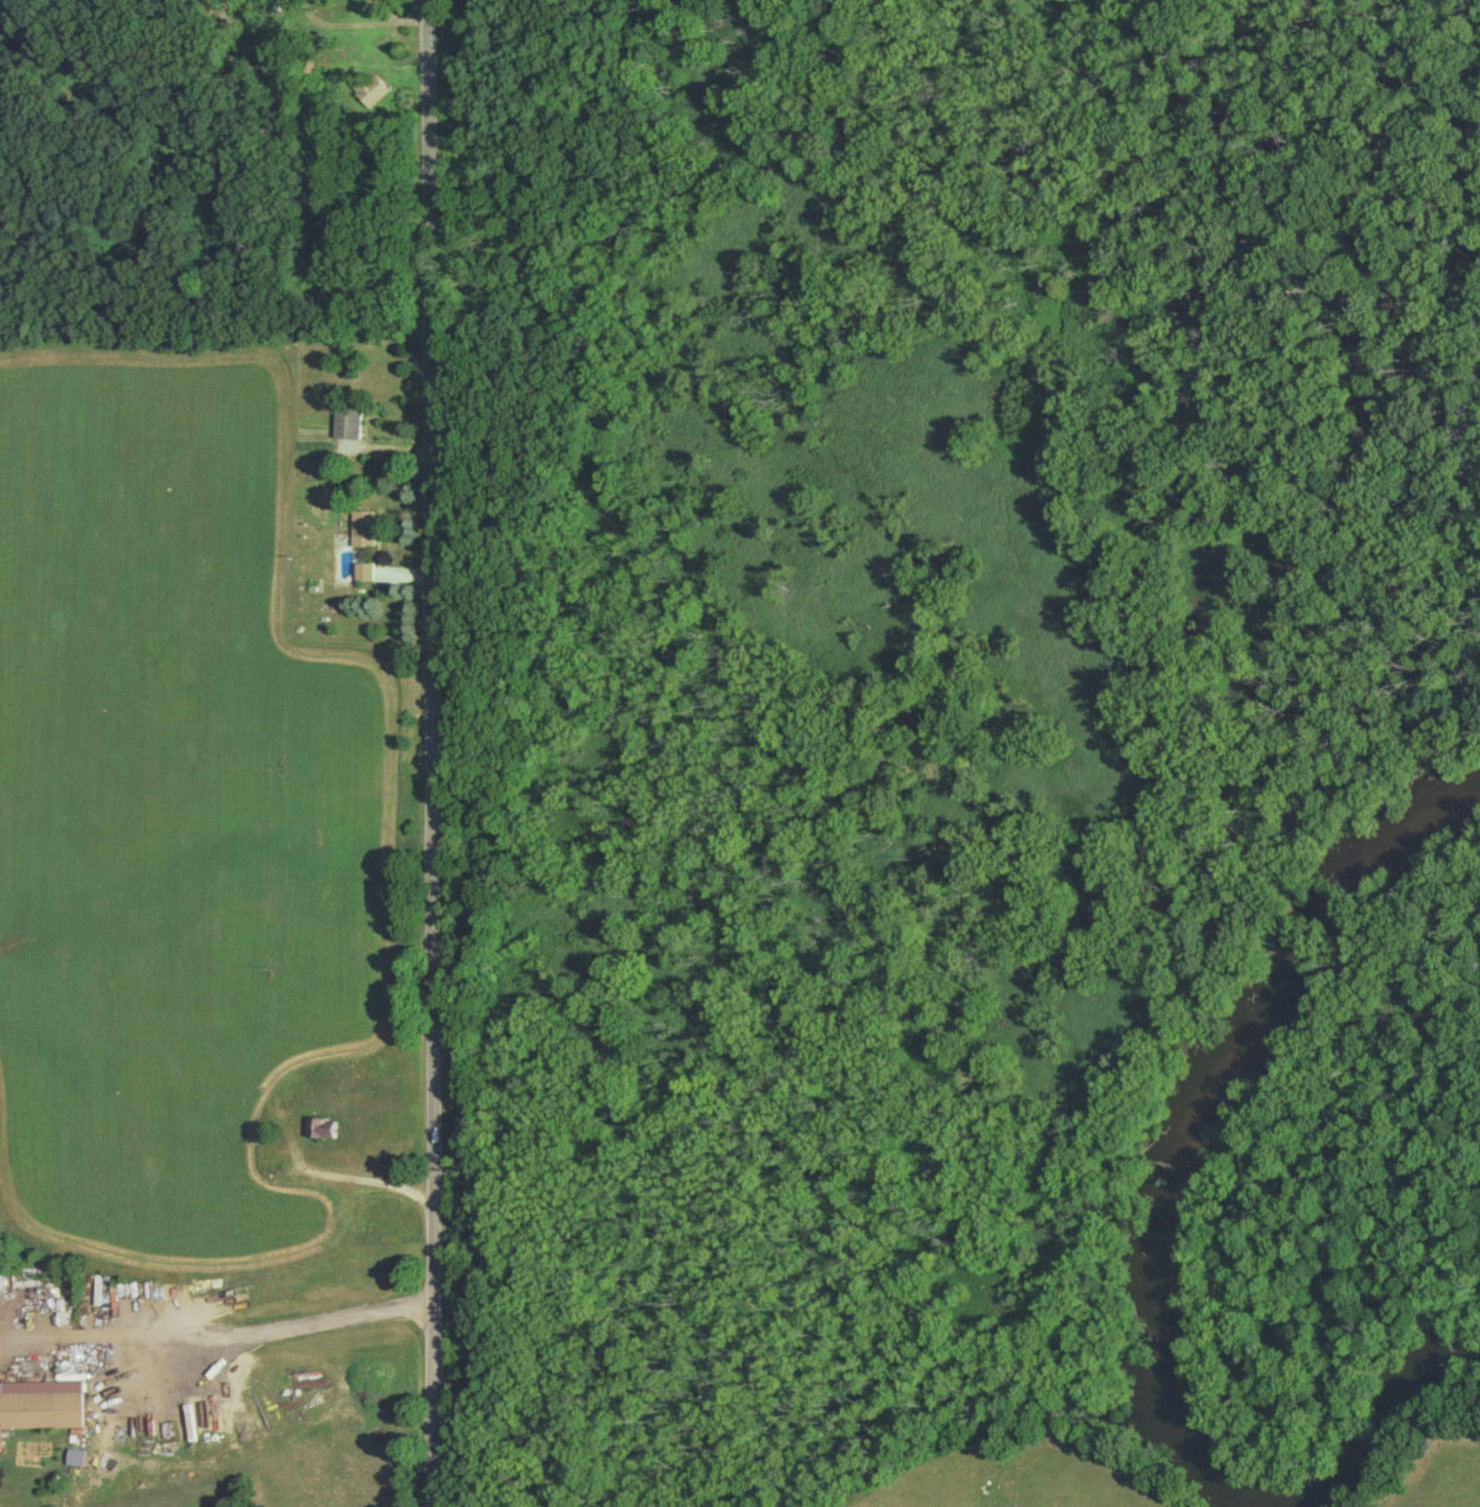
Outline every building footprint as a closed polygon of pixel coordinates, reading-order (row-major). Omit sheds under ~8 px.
[(358,91),(369,105),(386,91),(375,77),(358,91)] [(361,442),(361,407),(334,407),(334,442),(361,442)] [(352,514),(352,550),(374,550),(374,514),(352,514)] [(372,583),(372,567),(356,567),(356,583),(372,583)] [(305,1141),(334,1142),(335,1122),(306,1121),(305,1141)] [(0,1397),(0,1418),(0,1432),(55,1432),(55,1397),(0,1397)]
